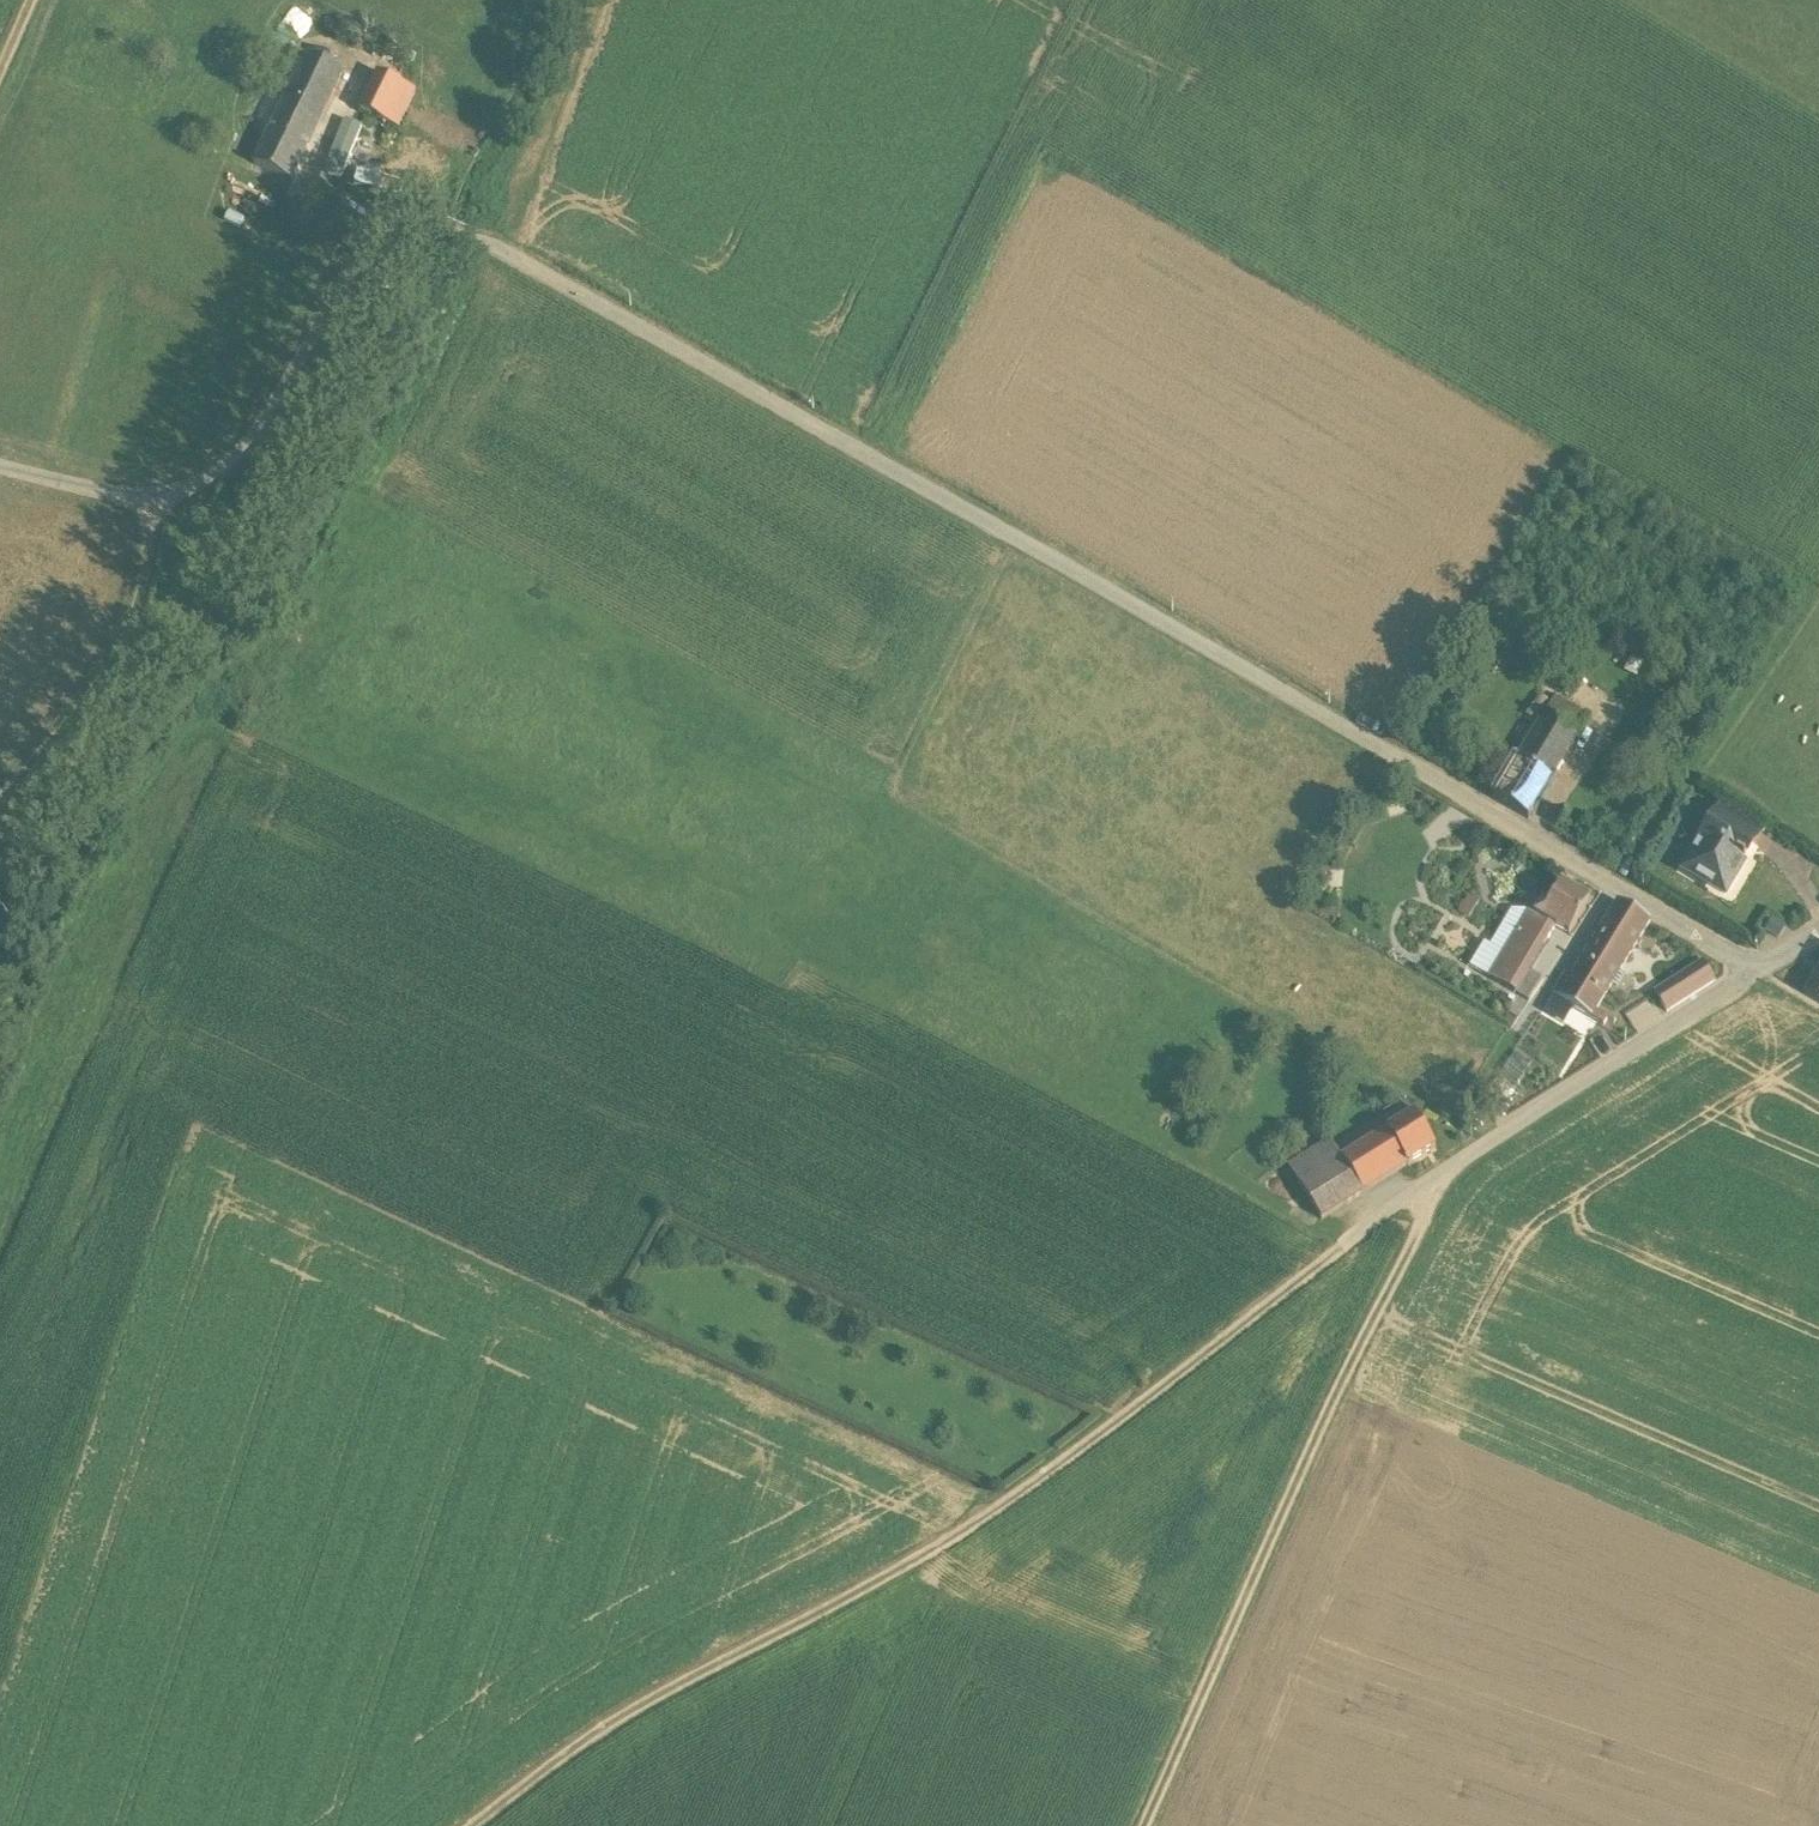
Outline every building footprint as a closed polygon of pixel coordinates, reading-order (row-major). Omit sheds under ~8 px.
[(313,43),(306,56),(303,55),(284,96),(269,90),(257,114),(273,122),(252,165),(290,183),(343,74),(328,66),(334,53),(313,43)] [(358,112),(396,130),(414,92),(376,74),(358,112)] [(1588,726),(1556,706),(1492,808),(1527,829),(1588,726)] [(1723,904),(1759,844),(1719,820),(1682,880),(1723,904)] [(1489,988),(1528,1011),(1541,989),(1532,983),(1545,960),(1542,958),(1554,938),(1567,946),(1588,911),(1560,894),(1549,913),(1542,910),(1533,925),(1528,922),(1489,988)] [(1457,923),(1467,930),(1478,913),(1467,906),(1457,923)] [(1649,931),(1616,911),(1578,977),(1570,972),(1549,1008),(1608,1044),(1617,1029),(1597,1016),(1649,931)] [(1776,949),(1783,938),(1771,930),(1767,932),(1764,936),(1764,941),(1776,949)] [(1664,1022),(1714,991),(1701,968),(1652,1001),(1664,1022)] [(1803,1004),(1818,1014),(1818,976),(1803,1004)] [(1499,1087),(1487,1102),(1497,1111),(1501,1107),(1511,1115),(1519,1104),(1499,1087)] [(1329,1148),(1287,1174),(1320,1229),(1434,1158),(1404,1111),(1384,1123),(1390,1137),(1341,1166),(1329,1148)]
